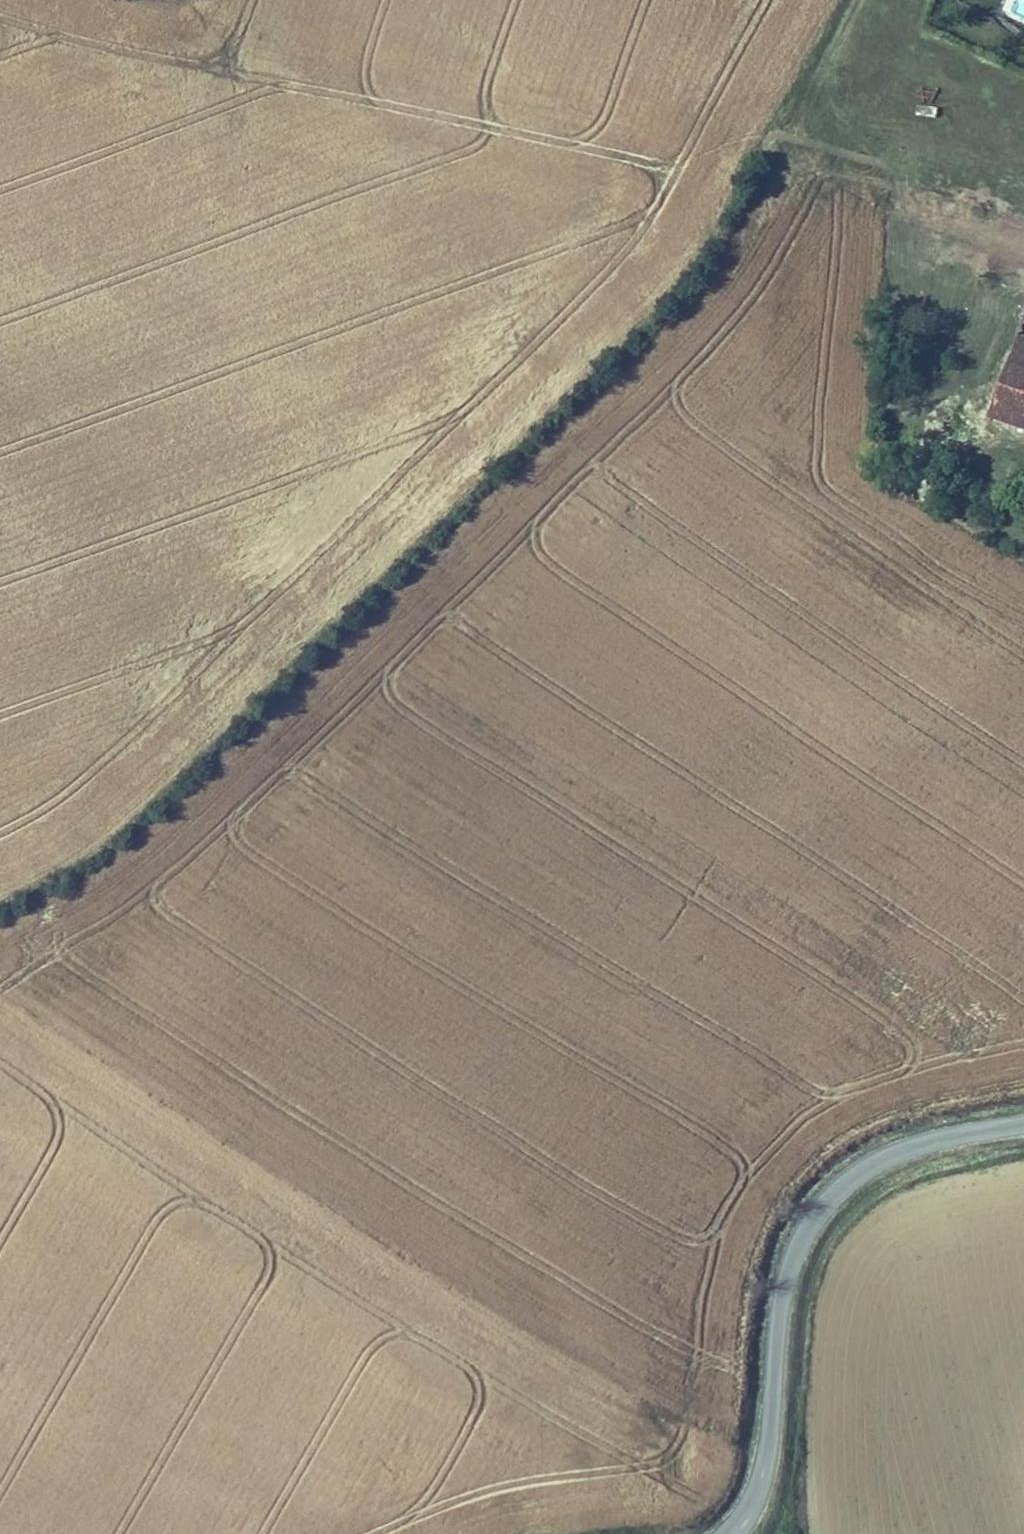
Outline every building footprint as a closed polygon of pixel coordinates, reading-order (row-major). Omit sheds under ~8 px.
[(1021,335),(990,419),(1023,431),(1023,336),(1021,335)]
